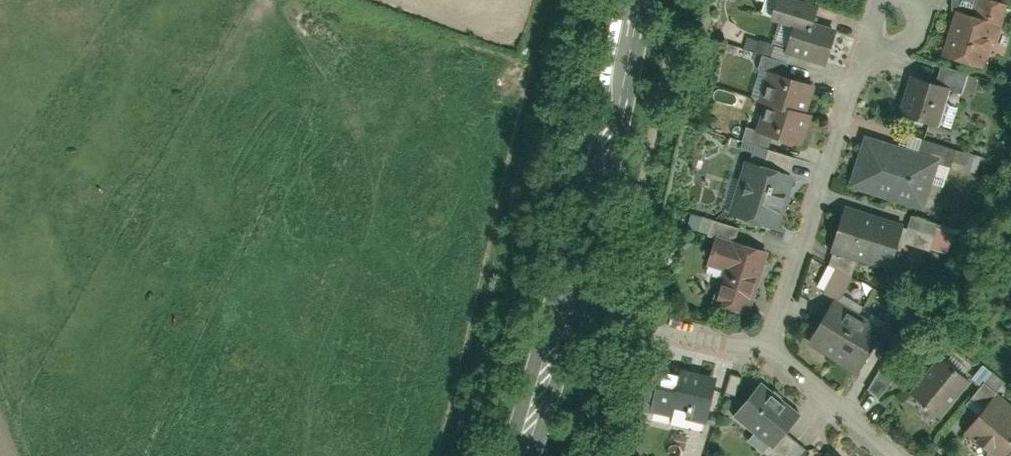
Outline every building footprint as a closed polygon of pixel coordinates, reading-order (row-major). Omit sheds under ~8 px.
[(812,26),(818,5),(803,0),(776,0),(772,13),(795,21),(812,26)] [(942,57),(983,69),(992,34),(1000,36),(1008,5),(988,0),(980,0),(975,17),(955,12),(942,57)] [(786,48),(826,61),(835,33),(812,26),(795,21),(786,48)] [(759,139),(797,150),(807,117),(793,113),(801,85),(765,75),(756,103),(769,107),(759,139)] [(942,83),(912,76),(902,118),(931,125),(942,83)] [(938,157),(864,136),(849,186),(924,208),(938,157)] [(787,172),(744,161),(730,217),(773,228),(787,172)] [(892,265),(903,224),(843,209),(833,251),(892,265)] [(684,225),(701,231),(706,219),(688,213),(684,225)] [(748,315),(765,250),(734,242),(732,251),(708,245),(703,263),(723,268),(713,306),(748,315)] [(840,299),(852,263),(826,255),(815,290),(840,299)] [(828,359),(854,319),(831,304),(805,344),(828,359)] [(851,374),(877,334),(854,319),(828,359),(851,374)] [(713,374),(649,360),(640,404),(703,417),(713,374)] [(970,384),(939,360),(911,395),(942,420),(970,384)] [(771,442),(793,416),(752,383),(731,410),(771,442)] [(993,455),(1003,455),(1010,447),(1010,430),(983,407),(963,431),(993,455)]
